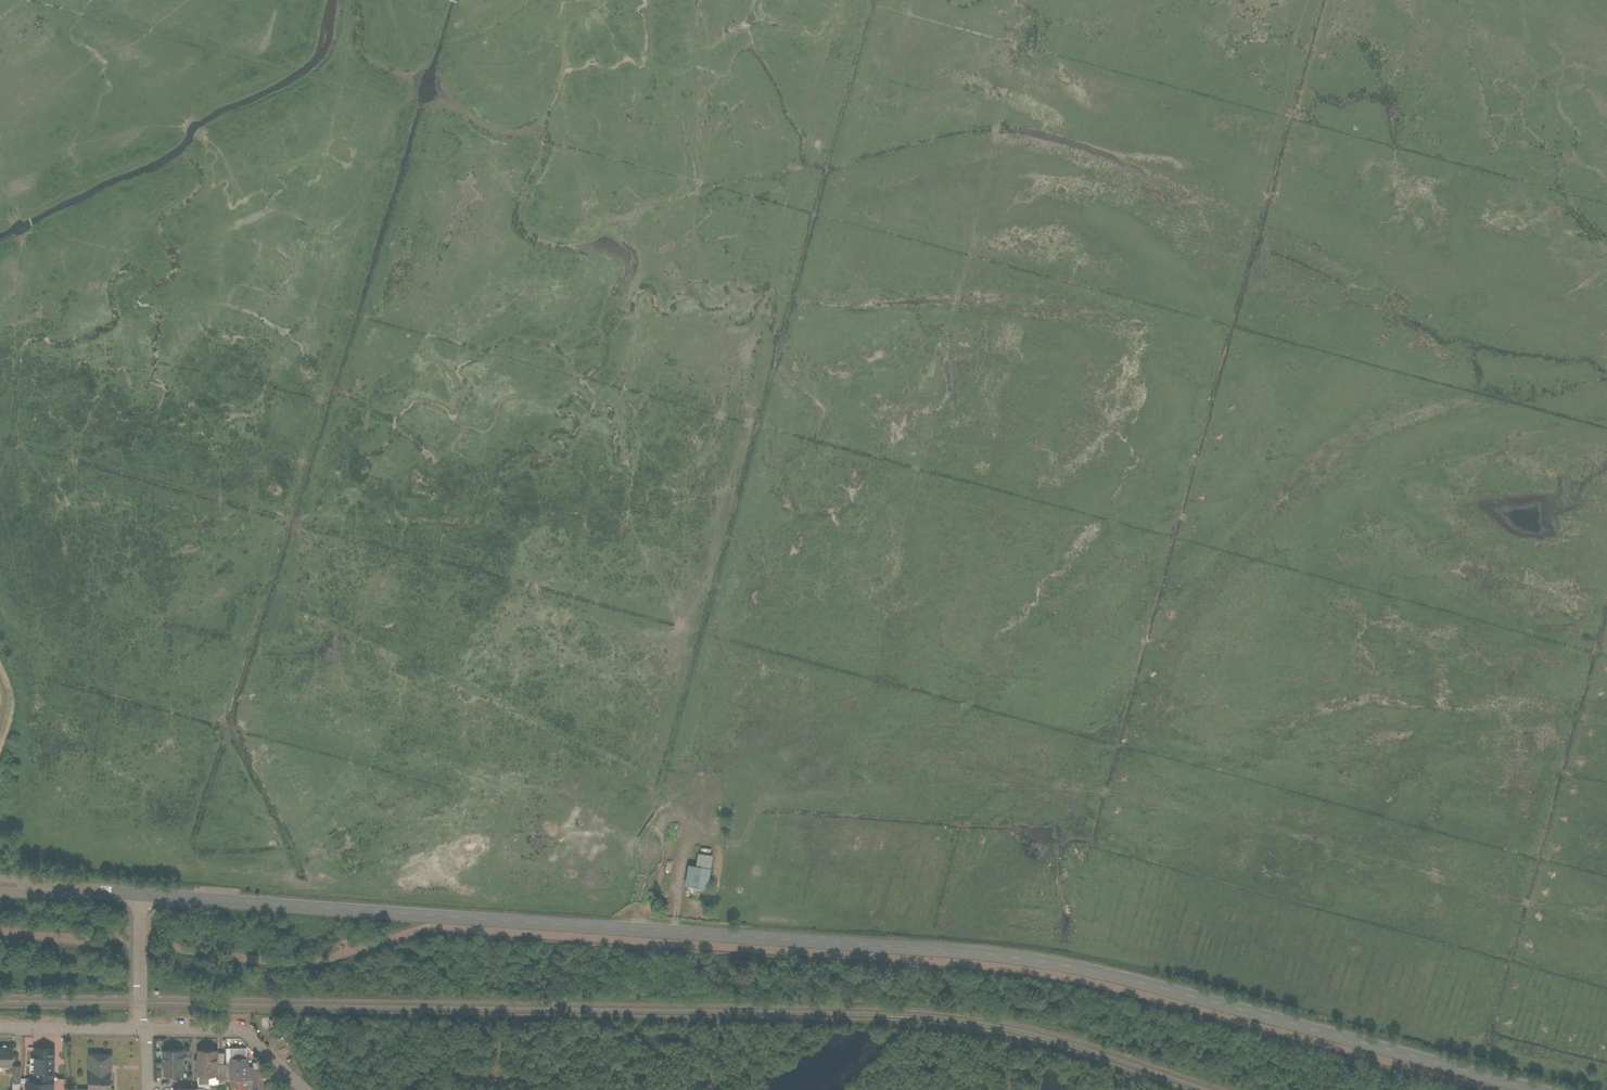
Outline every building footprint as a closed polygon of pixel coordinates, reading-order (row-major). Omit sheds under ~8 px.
[(690,884),(712,888),(718,853),(703,851),(701,863),(694,862),(690,884)] [(28,1080),(28,1089),(54,1089),(54,1048),(35,1048),(36,1080),(28,1080)] [(229,1064),(230,1080),(230,1084),(246,1083),(246,1070),(245,1051),(229,1052),(229,1064)] [(10,1068),(10,1052),(0,1052),(0,1068),(10,1068)] [(111,1089),(113,1054),(90,1053),(89,1088),(111,1089)] [(163,1079),(182,1079),(182,1054),(163,1054),(163,1079)] [(216,1056),(216,1055),(197,1055),(198,1078),(211,1078),(217,1078),(217,1067),(216,1056)] [(224,1067),(217,1067),(217,1078),(217,1082),(226,1082),(226,1080),(226,1067),(224,1067)] [(252,1073),(252,1083),(252,1089),(262,1089),(261,1072),(252,1073)] [(211,1078),(198,1078),(198,1087),(211,1087),(211,1078)]
